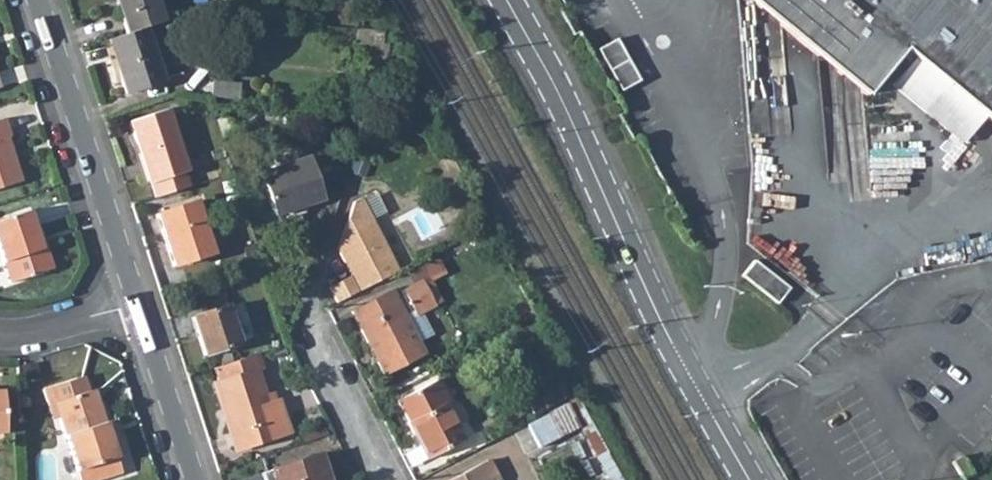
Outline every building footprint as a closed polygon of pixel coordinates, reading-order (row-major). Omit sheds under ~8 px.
[(124,13),(120,0),(114,0),(119,15),(124,13)] [(162,22),(155,0),(120,0),(124,13),(119,15),(125,34),(144,28),(162,22)] [(865,96),(903,50),(991,124),(991,0),(748,0),(865,96)] [(124,95),(162,82),(144,28),(125,34),(109,39),(118,68),(116,69),(124,95)] [(392,46),(384,30),(356,28),(356,43),(392,46)] [(596,50),(620,91),(638,81),(614,39),(596,50)] [(914,59),(892,86),(962,144),(984,117),(914,59)] [(238,99),(239,85),(212,83),(211,96),(238,99)] [(184,172),(186,171),(166,109),(127,122),(135,145),(137,144),(150,183),(184,172)] [(9,137),(3,119),(0,119),(0,188),(20,182),(6,138),(9,137)] [(321,199),(306,156),(259,173),(274,216),(321,199)] [(221,176),(232,172),(230,166),(219,169),(221,176)] [(155,198),(189,186),(184,172),(150,183),(155,198)] [(213,253),(196,201),(155,214),(172,266),(213,253)] [(41,249),(34,230),(28,211),(0,220),(0,258),(9,284),(52,270),(45,247),(41,249)] [(336,248),(358,291),(398,270),(372,220),(341,236),(336,248)] [(41,249),(45,247),(38,228),(34,230),(41,249)] [(437,273),(427,255),(409,265),(418,282),(422,280),(429,277),(437,273)] [(740,276),(776,304),(788,288),(753,261),(740,276)] [(434,305),(441,301),(429,277),(422,280),(434,305)] [(434,305),(422,280),(418,282),(394,295),(392,291),(352,311),(384,374),(424,353),(418,341),(407,319),(420,312),(434,305)] [(523,318),(533,313),(527,300),(516,305),(523,318)] [(239,344),(227,306),(191,317),(204,356),(239,344)] [(418,341),(432,334),(420,312),(407,319),(418,341)] [(272,392),(264,394),(256,371),(261,369),(256,354),(213,368),(218,382),(213,384),(235,450),(289,432),(278,399),(275,400),(272,392)] [(87,392),(83,376),(42,390),(52,419),(58,417),(76,471),(78,470),(81,479),(96,479),(119,472),(115,458),(124,455),(117,433),(109,436),(105,422),(94,389),(87,392)] [(446,404),(449,403),(437,380),(397,400),(409,422),(407,423),(426,459),(463,439),(446,404)] [(533,415),(546,408),(539,394),(526,401),(533,415)] [(584,435),(593,430),(578,401),(516,432),(528,455),(580,428),(584,435)] [(109,436),(117,433),(112,420),(105,422),(109,436)] [(593,430),(584,435),(607,479),(621,479),(593,430)] [(319,454),(261,473),(263,479),(327,479),(319,454)] [(498,479),(489,461),(450,479),(496,479),(498,479)]
